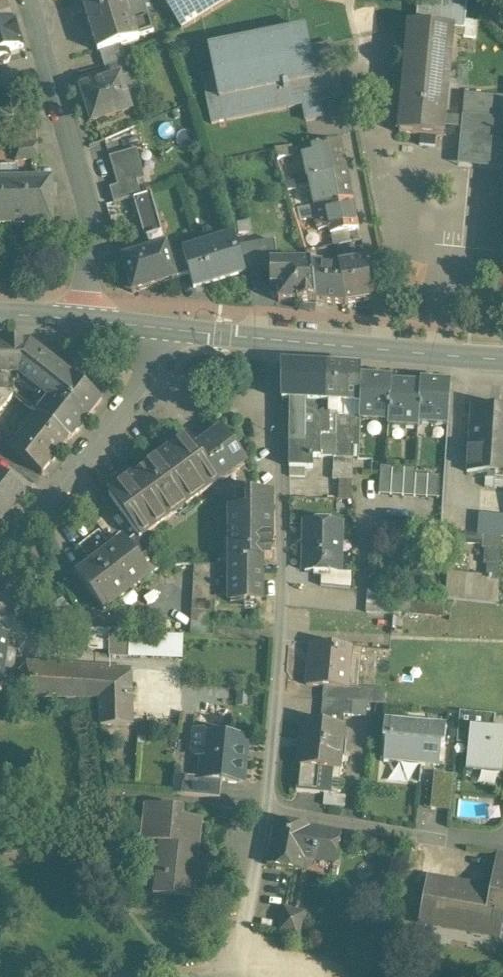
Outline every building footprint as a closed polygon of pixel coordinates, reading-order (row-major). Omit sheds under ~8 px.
[(85,3),(95,35),(84,39),(87,49),(99,46),(101,53),(124,46),(141,40),(140,38),(128,0),(96,0),(85,3)] [(140,38),(155,33),(145,0),(128,0),(140,38)] [(183,30),(231,0),(164,0),(183,30)] [(429,0),(420,0),(417,26),(410,26),(410,27),(412,27),(404,103),(403,103),(400,134),(444,138),(454,30),(466,31),(468,4),(429,0)] [(0,25),(0,61),(5,64),(9,63),(11,58),(9,52),(24,48),(15,20),(0,25)] [(222,99),(227,121),(344,98),(334,45),(311,49),(307,30),(210,49),(215,76),(220,100),(222,99)] [(124,46),(102,52),(107,67),(126,58),(124,46)] [(126,58),(107,67),(112,82),(123,78),(139,74),(133,55),(126,58)] [(139,74),(123,78),(124,80),(123,80),(127,94),(143,89),(139,74)] [(215,76),(203,78),(212,124),(227,121),(222,99),(220,100),(215,76)] [(112,82),(85,90),(95,123),(133,111),(133,109),(132,109),(127,94),(123,80),(124,80),(123,78),(112,82)] [(465,95),(463,117),(502,120),(502,98),(465,95)] [(37,128),(10,131),(12,146),(38,143),(37,128)] [(38,143),(12,146),(12,147),(14,147),(16,162),(40,160),(38,143)] [(168,245),(153,193),(142,196),(137,182),(153,178),(143,143),(124,149),(132,175),(119,179),(126,201),(134,199),(142,224),(142,226),(143,226),(150,250),(168,245)] [(342,143),(314,148),(316,155),(320,178),(348,173),(342,143)] [(124,149),(106,154),(114,180),(114,181),(119,179),(132,175),(124,149)] [(316,155),(304,157),(309,180),(320,178),(316,155)] [(0,168),(0,182),(19,181),(19,167),(0,168)] [(348,173),(320,178),(326,205),(353,200),(348,173)] [(291,195),(310,190),(307,177),(287,182),(291,195)] [(320,178),(309,180),(314,208),(326,205),(320,178)] [(119,179),(114,181),(114,180),(100,184),(106,207),(126,201),(119,179)] [(26,228),(27,234),(42,233),(42,227),(54,227),(53,180),(19,181),(0,182),(0,228),(26,228)] [(126,201),(106,207),(114,232),(142,224),(134,199),(126,201)] [(353,200),(326,205),(331,228),(332,235),(359,230),(353,200)] [(326,205),(314,208),(319,230),(331,228),(326,205)] [(235,236),(184,252),(184,253),(191,275),(195,288),(246,272),(238,248),(235,236)] [(276,242),(239,248),(238,248),(245,270),(246,270),(271,265),(272,264),(280,264),(276,242)] [(150,250),(122,259),(133,294),(178,280),(178,279),(171,257),(168,245),(150,250)] [(184,253),(171,257),(178,279),(191,275),(184,253)] [(300,263),(300,255),(287,256),(287,263),(300,263)] [(368,261),(340,265),(341,272),(346,305),(374,303),(368,261)] [(280,264),(272,264),(271,265),(272,288),(280,287),(280,303),(298,302),(298,303),(316,303),(317,302),(314,263),(300,263),(287,263),(280,264)] [(324,264),(314,263),(317,302),(317,303),(346,305),(341,272),(324,271),(324,264)] [(31,343),(0,343),(0,392),(11,393),(14,395),(15,395),(15,383),(20,383),(20,384),(40,399),(47,405),(70,374),(31,343)] [(328,366),(282,363),(282,401),(313,403),(326,403),(328,366)] [(361,368),(328,366),(326,403),(360,405),(361,377),(361,368)] [(70,374),(47,405),(40,399),(31,409),(38,415),(70,440),(71,439),(102,400),(70,374)] [(421,385),(392,383),(392,379),(378,378),(361,377),(360,405),(360,421),(389,423),(388,427),(419,429),(419,425),(448,427),(449,411),(451,383),(435,382),(421,381),(421,385)] [(14,395),(11,393),(0,392),(0,413),(14,395)] [(337,417),(313,417),(313,403),(283,402),(283,406),(290,406),(290,468),(313,469),(314,458),(334,458),(334,459),(337,459),(337,417)] [(326,403),(313,403),(313,417),(337,417),(337,459),(353,459),(354,460),(359,460),(360,421),(360,405),(326,403)] [(473,406),(468,471),(502,474),(502,408),(473,406)] [(38,415),(11,449),(42,475),(70,440),(38,415)] [(197,450),(196,450),(219,482),(247,461),(224,430),(197,450)] [(189,438),(110,496),(137,535),(141,540),(142,539),(143,538),(142,537),(219,482),(196,450),(197,450),(189,438)] [(337,459),(334,459),(334,481),(337,481),(337,494),(349,495),(349,494),(352,494),(353,459),(337,459)] [(417,469),(381,467),(379,495),(439,498),(440,477),(416,475),(417,469)] [(0,527),(27,494),(0,472),(0,527)] [(272,496),(252,496),(251,512),(231,512),(231,603),(262,603),(262,560),(272,560),(272,496)] [(498,602),(502,539),(502,514),(479,513),(477,534),(485,534),(483,573),(447,571),(446,599),(498,602)] [(340,524),(307,523),(305,572),(339,573),(340,524)] [(162,568),(142,539),(141,540),(137,535),(128,543),(152,575),(162,568)] [(126,540),(93,565),(92,563),(77,575),(104,612),(152,575),(128,543),(126,540)] [(216,567),(195,566),(191,635),(214,637),(217,578),(215,578),(216,567)] [(390,593),(368,591),(367,614),(389,615),(390,593)] [(443,601),(396,597),(394,613),(443,617),(443,601)] [(131,632),(109,630),(109,650),(113,656),(131,656),(131,632)] [(183,634),(131,632),(131,656),(182,658),(183,634)] [(0,633),(0,681),(2,681),(8,634),(0,633)] [(351,648),(312,644),(310,669),(312,669),(310,687),(347,690),(351,648)] [(132,673),(27,665),(20,672),(19,698),(98,698),(101,725),(133,725),(132,673)] [(343,702),(328,700),(326,714),(345,716),(350,716),(352,703),(343,702)] [(345,716),(326,714),(324,724),(344,727),(345,716)] [(447,727),(385,721),(383,742),(386,742),(384,763),(440,768),(442,748),(445,748),(447,727)] [(324,724),(304,722),(299,766),(299,767),(296,792),(319,794),(322,769),(333,770),(335,756),(340,756),(344,727),(324,724)] [(468,769),(502,771),(502,729),(470,727),(468,769)] [(246,739),(207,735),(204,731),(195,731),(193,751),(197,756),(204,757),(202,778),(202,779),(222,781),(242,783),(246,739)] [(454,777),(439,776),(438,788),(453,789),(454,777)] [(222,781),(202,779),(202,778),(186,777),(185,795),(221,799),(222,781)] [(346,797),(325,795),(324,806),(345,808),(346,797)] [(186,808),(146,804),(142,840),(160,842),(155,893),(196,897),(205,819),(185,817),(186,808)] [(311,828),(275,822),(267,865),(303,871),(305,861),(311,829),(311,828)] [(342,834),(311,829),(305,861),(336,866),(342,834)] [(499,855),(494,880),(502,882),(502,855),(499,855)] [(455,883),(429,878),(420,925),(454,932),(455,926),(471,929),(474,910),(459,907),(460,900),(464,900),(465,890),(454,888),(455,883)] [(480,892),(481,888),(466,885),(465,890),(464,900),(460,900),(459,907),(474,910),(471,929),(470,935),(499,940),(502,927),(502,928),(502,882),(494,880),(492,895),(480,892)] [(306,913),(284,908),(278,933),(299,939),(306,913)]
